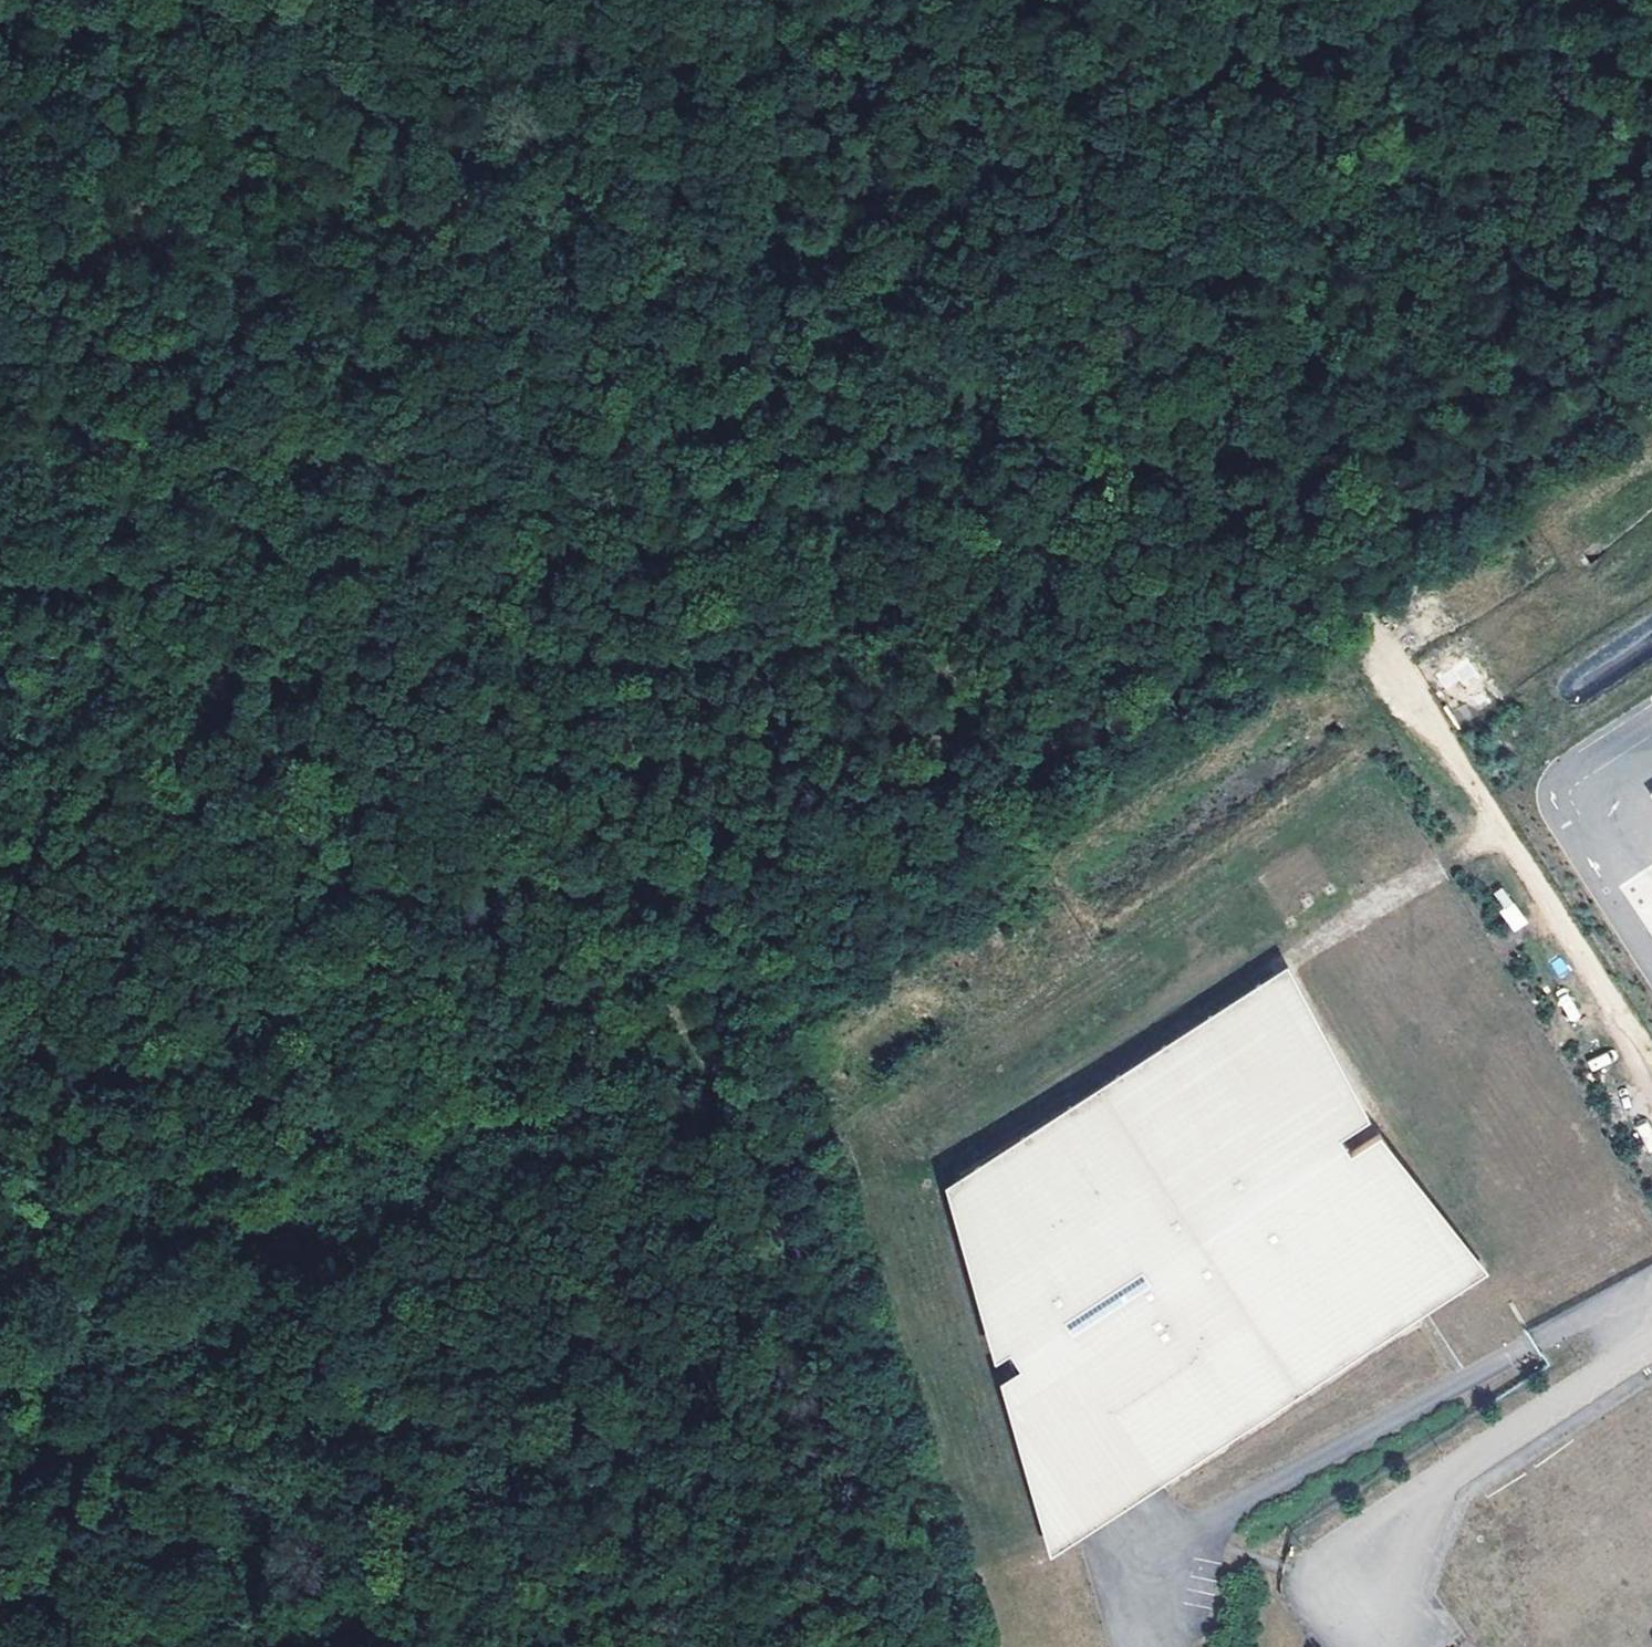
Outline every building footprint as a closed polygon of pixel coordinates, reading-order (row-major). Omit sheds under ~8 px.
[(1277,969),(1372,1117),(1291,961),(1277,969)] [(1277,969),(951,1179),(999,1357),(1027,1339),(1059,1317),(1076,1344),(1071,1347),(1088,1373),(1093,1370),(1164,1481),(1477,1280),(1382,1132),(1355,1150),(1345,1134),(1372,1117),(1277,969)] [(1490,1272),(1382,1132),(1477,1280),(1490,1272)] [(1059,1317),(1027,1339),(1029,1359),(1002,1376),(1055,1552),(1164,1481),(1093,1370),(1088,1373),(1071,1347),(1076,1344),(1059,1317)]
